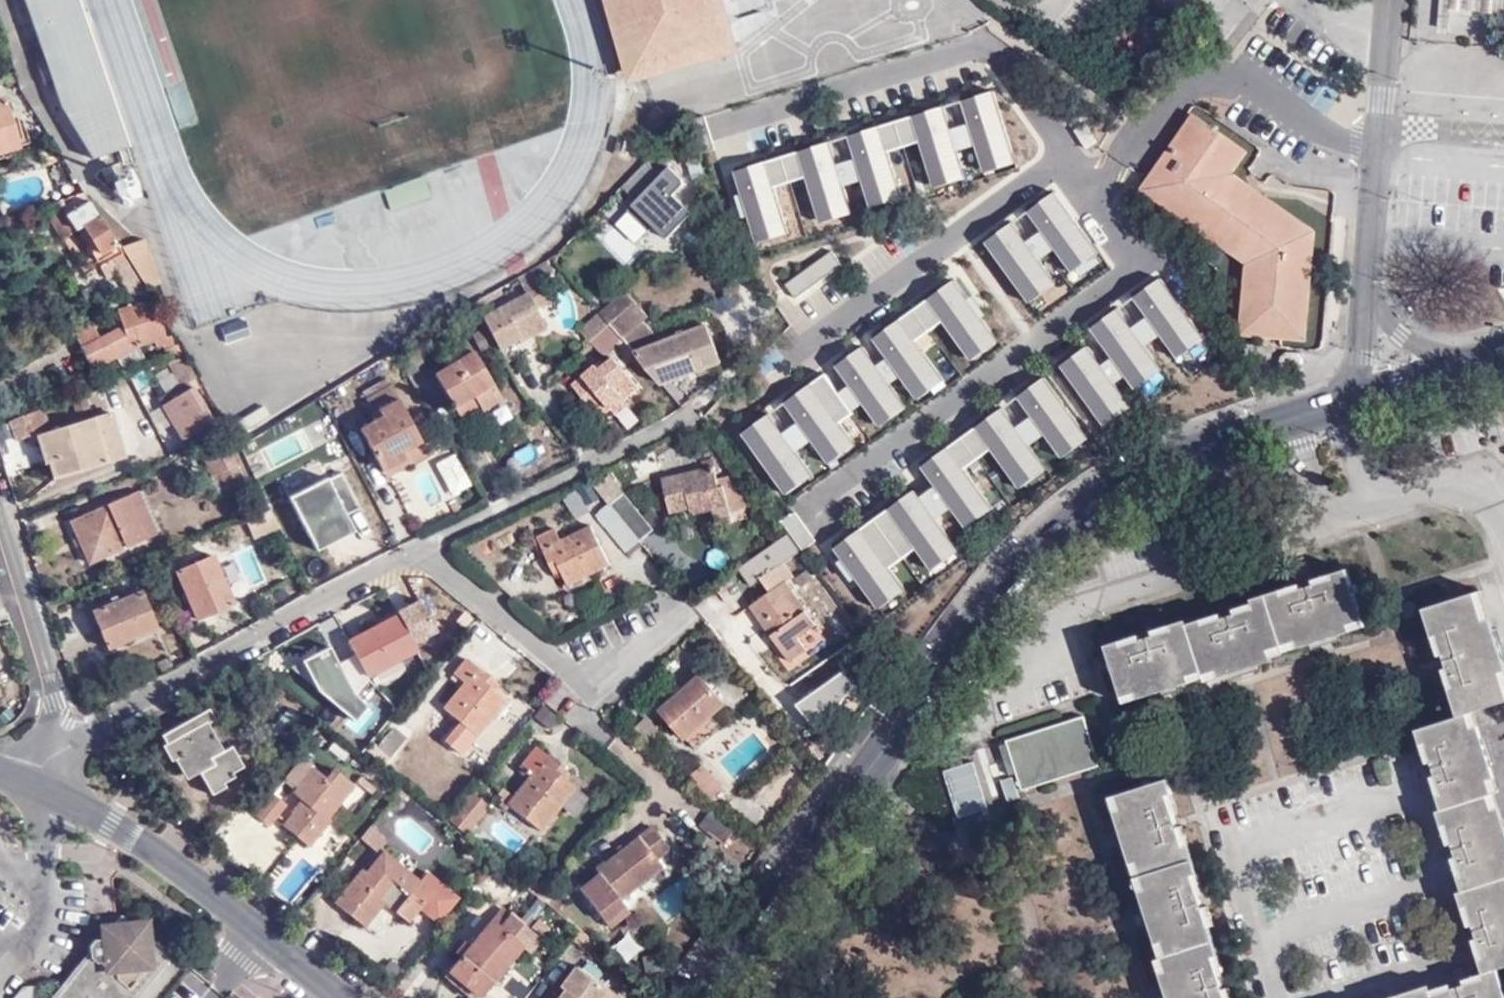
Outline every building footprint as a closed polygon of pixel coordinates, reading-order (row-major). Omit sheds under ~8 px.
[(81,15),(76,0),(25,0),(61,108),(92,160),(126,148),(85,27),(77,29),(72,17),(81,15)] [(633,73),(733,46),(720,0),(613,0),(633,73)] [(1436,27),(1446,28),(1448,9),(1503,13),(1503,0),(1439,0),(1436,27)] [(85,27),(81,15),(72,17),(77,29),(85,27)] [(973,146),(981,174),(1016,164),(994,90),(959,101),(966,124),(973,146)] [(20,147),(6,99),(0,101),(0,153),(20,147)] [(862,180),(870,207),(902,197),(888,152),(920,142),(934,188),(966,178),(957,150),(951,128),(944,107),(848,136),(855,157),(862,180)] [(1146,188),(1196,223),(1203,214),(1252,248),(1249,261),(1246,331),(1308,335),(1314,230),(1267,228),(1268,220),(1260,213),(1261,204),(1248,194),(1241,194),(1225,181),(1231,172),(1247,149),(1197,114),(1146,188)] [(1075,130),(1086,148),(1097,142),(1085,124),(1075,130)] [(735,172),(757,243),(789,233),(775,187),(806,177),(820,223),(852,213),(844,186),(836,163),(830,142),(735,172)] [(120,161),(100,169),(115,207),(135,199),(120,161)] [(662,175),(648,161),(623,187),(638,201),(633,205),(655,226),(662,219),(676,231),(693,213),(671,192),(684,179),(671,167),(662,175)] [(1314,230),(1231,172),(1225,181),(1241,194),(1248,194),(1261,204),(1260,213),(1268,220),(1267,228),(1314,230)] [(85,192),(41,207),(62,239),(77,229),(84,226),(100,254),(116,244),(85,192)] [(1028,212),(1072,271),(1099,252),(1055,192),(1028,212)] [(655,226),(633,205),(628,211),(650,232),(655,226)] [(1203,214),(1196,223),(1249,261),(1252,248),(1203,214)] [(676,231),(662,219),(655,226),(668,240),(676,231)] [(986,242),(1030,303),(1057,283),(1013,223),(986,242)] [(84,226),(77,229),(97,261),(103,259),(100,254),(84,226)] [(640,263),(659,240),(648,230),(636,245),(613,226),(605,235),(640,263)] [(157,280),(143,236),(120,243),(145,284),(157,280)] [(101,266),(103,270),(124,257),(122,254),(101,266)] [(124,257),(103,270),(108,278),(118,273),(132,293),(144,289),(124,257)] [(1134,298),(1178,358),(1205,339),(1161,278),(1134,298)] [(972,361),(999,341),(954,280),(874,339),(918,400),(945,380),(917,341),(943,322),(972,361)] [(480,303),(500,292),(497,287),(477,298),(480,303)] [(122,324),(114,329),(127,351),(139,345),(141,344),(154,341),(156,345),(162,343),(164,347),(173,345),(171,336),(166,336),(161,318),(144,289),(132,293),(135,303),(125,306),(131,322),(122,324)] [(481,305),(480,303),(475,306),(498,348),(518,338),(520,340),(547,326),(528,290),(485,313),(481,305)] [(623,290),(600,312),(609,321),(622,336),(624,338),(642,321),(647,317),(623,290)] [(501,294),(500,292),(480,303),(481,305),(501,294)] [(475,306),(480,303),(477,298),(472,301),(475,306)] [(117,309),(122,324),(131,322),(125,306),(117,309)] [(1091,328),(1135,389),(1162,369),(1119,309),(1091,328)] [(609,321),(600,312),(580,329),(589,340),(609,321)] [(219,327),(226,343),(247,334),(240,317),(219,327)] [(609,321),(589,340),(602,353),(615,342),(622,336),(609,321)] [(660,342),(642,321),(624,338),(631,346),(635,351),(660,342)] [(82,347),(100,337),(92,322),(74,332),(82,347)] [(707,324),(660,342),(635,351),(662,384),(721,362),(707,324)] [(127,351),(114,329),(100,337),(82,347),(93,369),(116,357),(127,351)] [(622,336),(615,342),(628,356),(635,351),(631,346),(624,338),(622,336)] [(434,371),(453,403),(473,392),(479,402),(482,407),(502,396),(474,349),(470,351),(462,337),(439,351),(447,364),(434,371)] [(127,351),(135,364),(146,358),(139,345),(127,351)] [(1061,366),(1104,426),(1132,407),(1089,346),(1061,366)] [(836,366),(880,427),(907,407),(863,347),(836,366)] [(124,370),(135,364),(127,351),(116,357),(124,370)] [(1279,363),(1274,352),(1262,358),(1266,368),(1279,363)] [(184,355),(167,361),(174,374),(190,366),(184,355)] [(573,383),(586,398),(597,389),(610,405),(625,394),(638,383),(614,355),(601,366),(597,361),(573,383)] [(180,383),(196,375),(190,366),(174,374),(180,383)] [(785,403),(829,464),(856,444),(840,423),(854,413),(826,374),(785,403)] [(1018,397),(1062,458),(1089,438),(1045,378),(1018,397)] [(386,472),(427,451),(391,382),(367,394),(378,415),(360,424),(386,472)] [(214,421),(192,387),(162,405),(184,439),(214,421)] [(597,389),(586,398),(599,414),(610,405),(597,389)] [(473,392),(453,403),(459,413),(479,402),(473,392)] [(625,394),(610,405),(615,411),(629,399),(625,394)] [(323,404),(242,449),(258,477),(338,432),(323,404)] [(1003,409),(921,467),(965,528),(993,508),(964,468),(991,449),(1019,488),(1046,469),(1003,409)] [(109,413),(49,429),(51,439),(40,442),(45,461),(50,460),(55,477),(118,458),(111,435),(116,434),(109,413)] [(743,434),(786,494),(813,475),(770,414),(743,434)] [(51,439),(49,429),(37,433),(40,442),(51,439)] [(219,494),(243,483),(225,442),(201,453),(219,494)] [(448,497),(468,488),(454,453),(433,462),(448,497)] [(424,460),(394,481),(415,510),(444,489),(424,460)] [(691,512),(711,508),(728,505),(730,511),(744,508),(738,481),(735,482),(733,474),(716,477),(715,466),(662,477),(670,510),(689,507),(691,512)] [(352,493),(341,470),(288,496),(307,535),(346,516),(339,499),(352,493)] [(607,475),(594,486),(609,504),(622,493),(607,475)] [(835,548),(878,609),(905,589),(890,568),(916,549),(932,570),(959,551),(915,490),(835,548)] [(140,492),(128,497),(146,539),(158,533),(140,492)] [(609,504),(639,540),(653,529),(623,492),(622,493),(609,504)] [(146,539),(128,497),(70,521),(89,563),(146,539)] [(628,550),(639,540),(609,504),(596,514),(628,550)] [(728,505),(711,508),(714,518),(730,515),(730,511),(728,505)] [(537,536),(550,563),(557,561),(561,569),(568,584),(609,563),(591,525),(560,539),(555,528),(537,536)] [(783,562),(801,550),(788,532),(739,567),(751,585),(762,577),(770,590),(759,598),(751,604),(788,659),(804,648),(796,636),(813,624),(785,581),(792,576),(783,562)] [(233,602),(211,555),(175,571),(195,619),(233,602)] [(557,561),(550,563),(554,572),(561,569),(557,561)] [(1300,584),(1267,595),(1285,652),(1309,644),(1339,635),(1365,626),(1345,570),(1313,580),(1314,585),(1302,589),(1300,584)] [(751,585),(759,598),(770,590),(762,577),(751,585)] [(308,589),(303,580),(292,587),(298,596),(308,589)] [(155,628),(140,591),(92,611),(108,648),(155,628)] [(1458,717),(1474,712),(1503,702),(1503,661),(1503,660),(1494,630),(1482,591),(1424,610),(1439,658),(1444,656),(1449,668),(1443,670),(1458,717)] [(1221,614),(1188,625),(1204,678),(1206,683),(1230,675),(1260,665),(1273,661),(1271,656),(1285,652),(1267,595),(1252,600),(1253,603),(1233,609),(1235,614),(1223,618),(1221,614)] [(441,635),(421,597),(395,611),(397,615),(415,648),(441,635)] [(367,674),(415,648),(397,615),(351,639),(358,655),(367,674)] [(1204,678),(1188,625),(1186,621),(1152,631),(1154,636),(1142,639),(1141,635),(1106,647),(1125,703),(1149,696),(1180,686),(1204,678)] [(1494,630),(1503,660),(1503,659),(1503,644),(1499,629),(1494,630)] [(1341,641),(1339,635),(1309,644),(1311,651),(1341,641)] [(342,662),(334,647),(303,660),(319,694),(355,720),(365,709),(356,697),(370,681),(367,674),(358,655),(342,662)] [(174,668),(168,657),(159,662),(165,673),(174,668)] [(486,684),(491,678),(466,657),(450,677),(461,686),(443,707),(460,720),(445,740),(461,753),(504,700),(494,690),(486,684)] [(1260,665),(1230,675),(1233,680),(1262,670),(1260,665)] [(716,710),(725,702),(700,674),(661,709),(695,748),(726,722),(716,710)] [(498,684),(491,678),(486,684),(494,690),(498,684)] [(1180,686),(1149,696),(1151,701),(1182,692),(1180,686)] [(547,731),(557,718),(540,706),(531,718),(547,731)] [(231,744),(229,745),(223,748),(214,730),(219,727),(209,708),(160,734),(184,780),(199,772),(211,793),(225,785),(224,781),(234,776),(232,772),(243,766),(231,744)] [(1458,717),(1436,725),(1418,731),(1428,764),(1432,762),(1436,777),(1432,778),(1443,810),(1496,792),(1499,792),(1492,768),(1482,738),(1474,712),(1458,717)] [(647,744),(659,733),(646,717),(633,728),(647,744)] [(1022,772),(1017,774),(1023,791),(1100,767),(1084,717),(1007,742),(1008,745),(1013,760),(1018,758),(1022,772)] [(223,748),(229,745),(219,727),(214,730),(223,748)] [(390,754),(404,736),(393,727),(379,745),(390,754)] [(1482,738),(1492,768),(1497,767),(1487,736),(1482,738)] [(1010,777),(1012,776),(1017,774),(1022,772),(1018,758),(1013,760),(1008,745),(1001,748),(1010,777)] [(556,771),(560,766),(536,746),(523,762),(532,770),(513,796),(506,791),(500,799),(502,800),(499,804),(505,809),(508,805),(540,830),(574,787),(562,777),(556,771)] [(963,767),(976,811),(987,808),(973,761),(965,763),(963,767)] [(724,789),(703,763),(687,776),(712,799),(724,789)] [(942,770),(957,817),(976,811),(963,767),(965,763),(942,770)] [(566,771),(560,766),(556,771),(562,777),(566,771)] [(294,792),(301,798),(308,802),(297,815),(294,812),(284,823),(309,844),(330,819),(327,817),(352,784),(333,769),(325,778),(312,768),(294,792)] [(1010,777),(1017,798),(1019,798),(1012,776),(1010,777)] [(1000,779),(1007,801),(1017,798),(1010,777),(1000,779)] [(193,808),(208,799),(194,778),(180,788),(193,808)] [(1137,879),(1193,861),(1182,827),(1178,828),(1173,815),(1178,813),(1167,780),(1112,798),(1119,823),(1129,854),(1137,879)] [(472,791),(446,821),(463,835),(488,804),(472,791)] [(1462,893),(1503,879),(1503,818),(1496,792),(1443,810),(1438,812),(1448,845),(1453,844),(1456,858),(1453,860),(1462,893)] [(269,823),(285,803),(273,794),(257,813),(269,823)] [(308,802),(301,798),(292,810),(294,812),(297,815),(308,802)] [(715,825),(720,818),(711,810),(699,825),(710,834),(715,825)] [(736,831),(720,818),(715,825),(710,834),(724,845),(736,831)] [(1129,854),(1119,823),(1114,825),(1123,855),(1129,854)] [(360,838),(380,855),(383,851),(384,850),(381,847),(387,840),(370,826),(360,838)] [(668,848),(652,826),(597,869),(599,873),(580,887),(609,926),(629,911),(620,898),(662,866),(656,857),(668,848)] [(403,900),(394,912),(407,922),(422,904),(410,894),(419,882),(383,851),(380,855),(366,872),(362,869),(334,902),(364,926),(383,903),(378,899),(388,888),(403,900)] [(1161,959),(1214,943),(1209,928),(1214,927),(1208,907),(1203,909),(1199,896),(1203,895),(1193,861),(1137,879),(1139,884),(1144,904),(1153,934),(1161,959)] [(1481,968),(1483,974),(1497,970),(1503,967),(1503,879),(1462,893),(1458,895),(1469,927),(1473,926),(1477,939),(1472,940),(1481,968)] [(650,901),(664,919),(685,903),(671,885),(650,901)] [(383,903),(394,912),(403,900),(388,888),(378,899),(383,903)] [(563,902),(551,891),(544,898),(556,909),(563,902)] [(1148,936),(1153,934),(1144,904),(1139,905),(1148,936)] [(172,956),(149,936),(145,938),(146,934),(134,925),(131,926),(132,922),(122,914),(115,922),(116,928),(111,928),(108,933),(109,938),(96,939),(90,945),(92,957),(84,958),(72,974),(75,977),(68,985),(64,982),(51,997),(137,997),(172,956)] [(479,994),(521,945),(514,939),(525,925),(510,914),(498,926),(489,919),(468,945),(463,941),(455,950),(460,954),(449,968),(479,994)] [(1469,927),(1472,940),(1477,939),(1473,926),(1469,927)] [(579,931),(571,940),(589,954),(597,945),(579,931)] [(1229,990),(1225,992),(1220,978),(1224,977),(1214,943),(1161,959),(1156,960),(1164,986),(1168,997),(1231,997),(1229,990)] [(620,994),(580,964),(565,984),(569,989),(562,997),(618,997),(620,994)] [(1432,997),(1503,997),(1503,993),(1497,970),(1483,974),(1463,980),(1464,985),(1451,989),(1449,984),(1430,991),(1432,997)] [(26,984),(15,997),(39,997),(42,994),(42,984),(26,984)] [(1430,991),(1428,985),(1389,997),(1432,997),(1430,991)] [(1164,986),(1158,988),(1162,997),(1168,997),(1164,986)]
